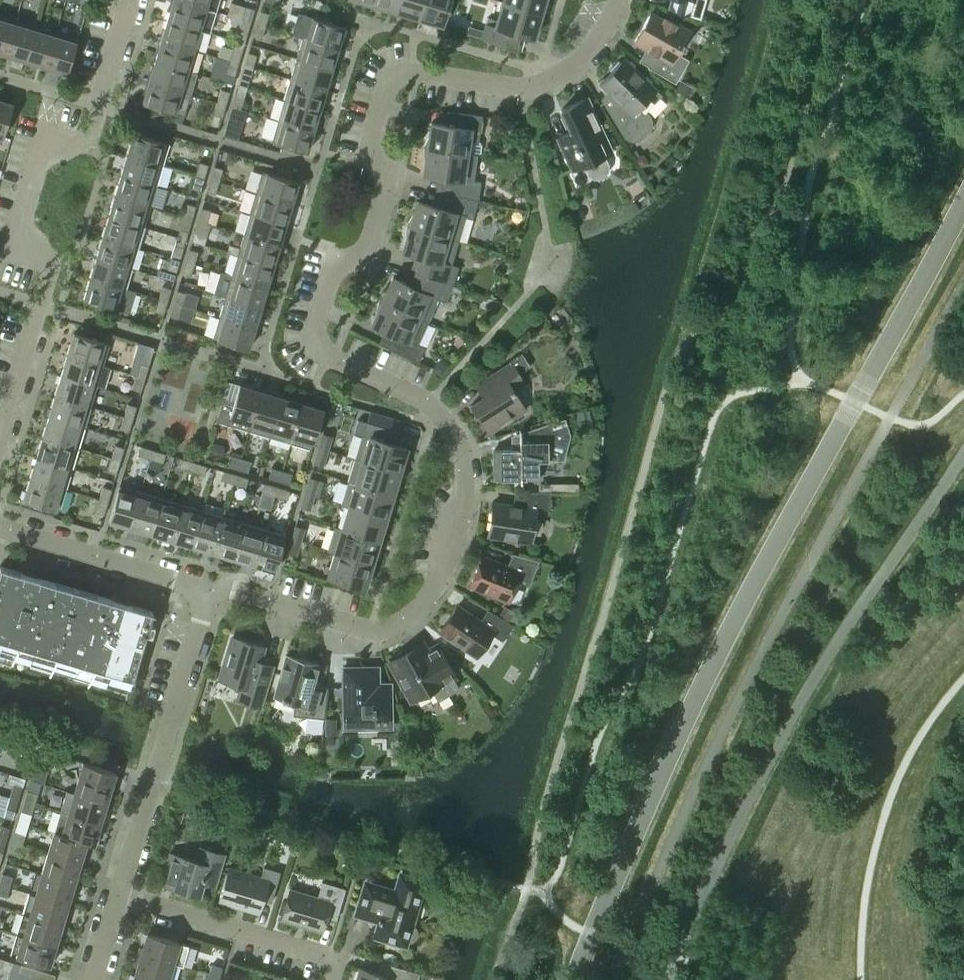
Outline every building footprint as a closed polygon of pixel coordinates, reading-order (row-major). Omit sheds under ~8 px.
[(199,28),(209,31),(216,11),(180,0),(172,0),(167,18),(199,28)] [(216,11),(219,0),(180,0),(216,11)] [(372,4),(395,11),(398,0),(373,0),(372,4)] [(395,11),(418,18),(423,0),(398,0),(395,11)] [(418,18),(441,25),(449,0),(423,0),(418,18)] [(544,11),(545,8),(545,4),(544,0),(503,0),(502,1),(544,13),(544,11)] [(668,8),(700,17),(705,0),(670,0),(668,8)] [(544,13),(502,1),(497,19),(488,16),(483,30),(481,37),(505,44),(509,30),(533,37),(537,25),(539,23),(540,21),(542,18),(543,16),(544,13)] [(241,18),(250,21),(254,9),(245,6),(241,18)] [(256,23),(265,26),(269,13),(260,10),(256,23)] [(290,33),(302,37),(338,47),(344,26),(296,12),(290,33)] [(683,42),(689,31),(665,17),(663,20),(650,12),(634,40),(656,52),(648,67),(675,82),(689,59),(677,52),(680,46),(683,48),(685,43),(683,42)] [(5,53),(15,20),(0,15),(0,52),(5,53)] [(161,39),(198,50),(193,48),(199,28),(167,18),(161,39)] [(250,21),(241,18),(237,31),(246,34),(250,21)] [(15,20),(5,53),(25,59),(35,26),(15,20)] [(265,26),(256,23),(252,36),(261,38),(265,26)] [(468,25),(466,32),(481,37),(483,30),(468,25)] [(35,26),(25,59),(46,66),(56,32),(35,26)] [(56,32),(46,66),(67,72),(78,38),(56,32)] [(296,57),(332,68),(338,47),(302,37),(296,57)] [(198,50),(161,39),(154,60),(192,71),(198,50)] [(229,60),(238,62),(242,49),(233,47),(229,60)] [(244,64),(252,67),(256,55),(248,52),(244,64)] [(290,78),(325,89),(332,68),(296,57),(290,78)] [(642,137),(648,131),(650,129),(651,127),(651,124),(652,122),(651,119),(651,117),(650,115),(648,112),(646,111),(662,94),(624,58),(600,83),(619,102),(609,112),(624,137),(626,139),(629,140),(631,141),(634,141),(636,141),(638,140),(640,139),(642,137)] [(148,81),(190,93),(196,73),(191,72),(192,71),(154,60),(148,81)] [(238,62),(229,60),(226,71),(234,74),(238,62)] [(252,67),(244,64),(240,76),(249,79),(252,67)] [(284,99),(319,109),(325,89),(290,78),(284,99)] [(142,102),(184,115),(190,93),(148,81),(142,102)] [(681,81),(676,89),(686,95),(691,87),(681,81)] [(217,101),(225,104),(229,91),(220,89),(217,101)] [(232,106),(240,108),(244,96),(235,93),(232,106)] [(606,170),(606,165),(604,160),(602,155),(612,151),(587,97),(561,109),(571,131),(557,137),(571,169),(584,163),(587,168),(589,173),(593,175),(598,176),(603,174),(606,170)] [(277,119),(313,130),(319,109),(284,99),(277,119)] [(0,100),(0,143),(2,135),(3,136),(12,103),(0,100)] [(225,104),(217,101),(213,114),(222,117),(225,104)] [(246,110),(240,108),(232,106),(223,135),(237,139),(246,110)] [(424,145),(424,147),(476,155),(476,154),(480,152),(481,144),(478,141),(482,115),(457,112),(455,126),(431,122),(429,135),(428,136),(427,137),(426,139),(426,140),(425,142),(425,143),(424,145)] [(313,130),(277,119),(271,141),(307,151),(313,130)] [(127,153),(162,164),(169,143),(133,132),(127,153)] [(448,177),(445,192),(478,200),(481,181),(473,179),(476,155),(424,147),(424,150),(424,153),(424,157),(425,160),(423,173),(448,177)] [(227,152),(224,162),(230,164),(235,161),(237,155),(227,152)] [(120,174),(156,185),(162,164),(127,153),(120,174)] [(639,156),(634,159),(639,168),(648,162),(645,157),(639,156)] [(195,174),(204,176),(207,164),(198,161),(195,174)] [(210,178),(219,181),(222,169),(214,166),(210,178)] [(256,192),(291,203),(298,181),(262,171),(256,192)] [(120,174),(114,195),(150,205),(162,208),(168,189),(156,185),(120,174)] [(204,176),(195,174),(191,187),(200,189),(204,176)] [(219,181),(210,178),(206,191),(215,194),(219,181)] [(250,213),(285,223),(291,203),(256,192),(250,213)] [(408,222),(407,225),(458,240),(465,216),(472,218),(478,200),(445,192),(441,208),(417,201),(413,213),(411,216),(409,219),(408,222)] [(108,215),(144,226),(150,205),(114,195),(108,215)] [(183,215),(191,218),(195,205),(186,202),(183,215)] [(201,207),(198,220),(206,222),(210,223),(214,225),(218,213),(210,211),(210,210),(201,207)] [(243,233),(279,244),(285,223),(250,213),(243,233)] [(102,236),(138,247),(144,226),(108,215),(102,236)] [(183,215),(179,227),(188,230),(191,218),(183,215)] [(210,223),(206,222),(198,220),(194,233),(206,236),(210,223)] [(426,257),(422,273),(453,284),(458,266),(451,263),(458,240),(407,225),(406,227),(406,231),(406,234),(406,238),(402,250),(426,257)] [(279,244),(243,233),(240,246),(230,243),(228,251),(237,254),(273,265),(279,244)] [(96,257),(131,267),(138,247),(102,236),(96,257)] [(185,238),(176,236),(170,257),(179,259),(185,238)] [(189,249),(185,261),(194,264),(197,251),(189,249)] [(231,275),(267,285),(273,265),(237,254),(231,275)] [(131,267),(96,257),(89,277),(125,288),(131,267)] [(157,268),(156,274),(173,279),(175,273),(179,259),(170,257),(166,270),(157,268)] [(194,264),(185,261),(181,274),(190,276),(194,264)] [(220,271),(214,292),(225,295),(261,306),(267,285),(231,275),(220,271)] [(380,297),(379,299),(427,321),(437,298),(445,302),(453,284),(422,273),(415,287),(393,277),(387,288),(385,290),(382,293),(380,297)] [(137,292),(125,288),(89,277),(83,299),(130,313),(137,292)] [(158,298),(167,301),(171,288),(162,285),(158,298)] [(173,302),(182,305),(185,293),(177,290),(173,302)] [(219,316),(254,327),(261,306),(225,295),(219,316)] [(167,301),(158,298),(154,311),(163,313),(167,301)] [(427,321),(379,299),(378,301),(377,303),(377,305),(377,308),(376,310),(377,312),(371,324),(394,334),(388,347),(418,361),(424,347),(417,343),(427,321)] [(182,305),(173,302),(169,315),(178,318),(182,305)] [(254,327),(219,316),(212,337),(248,348),(254,327)] [(67,353),(103,364),(109,343),(73,332),(67,353)] [(489,393),(470,404),(488,432),(525,409),(512,388),(523,381),(518,373),(529,366),(521,352),(508,360),(510,363),(481,381),(489,393)] [(61,374),(96,385),(105,387),(111,367),(103,364),(67,353),(61,374)] [(136,374),(145,377),(148,364),(139,362),(136,374)] [(54,395),(90,406),(96,385),(61,374),(54,395)] [(145,377),(136,374),(132,387),(141,390),(145,377)] [(228,381),(223,397),(234,401),(239,384),(228,381)] [(216,420),(248,430),(260,390),(239,384),(234,401),(223,397),(216,420)] [(269,436),(281,397),(260,390),(248,430),(269,436)] [(48,415),(84,426),(90,406),(54,395),(48,415)] [(281,397),(269,436),(290,443),(302,403),(281,397)] [(123,416),(132,418),(136,406),(127,403),(123,416)] [(323,409),(302,403),(290,443),(311,449),(313,441),(323,409)] [(42,436),(78,447),(84,426),(48,415),(42,436)] [(132,418),(123,416),(120,428),(128,431),(132,418)] [(519,432),(519,440),(519,448),(494,449),(494,479),(520,478),(520,482),(521,482),(521,479),(539,479),(539,460),(564,459),(571,435),(564,418),(519,432)] [(357,419),(353,432),(362,435),(355,458),(400,471),(407,447),(392,443),(396,430),(357,419)] [(318,447),(327,449),(332,435),(322,432),(318,447)] [(36,457),(72,468),(78,447),(42,436),(36,457)] [(111,457),(120,460),(124,447),(115,445),(111,457)] [(150,458),(153,449),(140,445),(137,454),(150,458)] [(327,449),(318,447),(314,460),(323,463),(327,449)] [(153,449),(150,458),(162,462),(165,453),(153,449)] [(237,468),(240,458),(230,454),(227,465),(237,468)] [(72,468),(36,457),(30,478),(65,488),(72,468)] [(120,460),(111,457),(107,470),(116,472),(120,460)] [(191,470),(194,462),(181,458),(179,467),(191,470)] [(240,458),(237,468),(247,471),(250,461),(240,458)] [(348,481),(393,494),(400,471),(355,458),(348,481)] [(194,462),(191,470),(204,474),(207,465),(194,462)] [(278,480),(282,470),(271,467),(268,477),(278,480)] [(233,483),(235,474),(222,470),(220,479),(233,483)] [(282,470),(278,480),(288,483),(292,473),(282,470)] [(235,474),(233,483),(245,486),(248,478),(235,474)] [(304,493),(315,496),(320,479),(309,476),(304,493)] [(65,488),(30,478),(23,499),(59,510),(65,488)] [(340,503),(386,517),(393,494),(348,481),(341,503),(340,503)] [(274,495),(277,486),(264,482),(261,491),(274,495)] [(119,484),(108,520),(130,527),(140,491),(119,484)] [(99,498),(107,501),(111,489),(102,486),(99,498)] [(277,486),(274,495),(287,499),(289,490),(277,486)] [(547,511),(551,490),(518,491),(516,505),(492,502),(487,535),(531,541),(536,509),(547,511)] [(140,491),(130,527),(150,533),(161,497),(140,491)] [(315,496),(304,493),(300,507),(310,510),(315,496)] [(161,497),(150,533),(171,539),(182,503),(161,497)] [(107,501),(99,498),(95,511),(104,514),(107,501)] [(204,502),(202,510),(192,545),(212,551),(223,516),(225,508),(204,502)] [(182,503),(171,539),(192,545),(202,510),(182,503)] [(333,526),(379,540),(386,517),(340,503),(340,504),(348,506),(341,528),(334,526),(333,526)] [(233,558),(244,522),(223,516),(212,551),(233,558)] [(244,522),(233,558),(254,564),(264,528),(244,522)] [(291,538),(300,541),(304,528),(295,525),(291,538)] [(326,549),(372,563),(379,540),(333,526),(333,527),(334,527),(327,549),(326,549)] [(264,528),(254,564),(275,570),(286,535),(264,528)] [(300,541),(291,538),(286,552),(296,555),(300,541)] [(372,563),(326,549),(326,550),(334,552),(327,575),(365,587),(372,563)] [(530,583),(539,560),(512,552),(507,566),(481,555),(469,585),(508,601),(517,578),(530,583)] [(126,699),(153,610),(0,565),(0,661),(126,699)] [(502,641),(513,624),(487,609),(480,620),(457,604),(439,631),(476,656),(491,633),(502,641)] [(503,606),(498,615),(512,623),(517,614),(503,606)] [(258,664),(263,646),(232,636),(219,678),(233,682),(232,686),(234,689),(242,692),(240,700),(259,706),(270,671),(260,668),(258,664)] [(438,699),(458,688),(452,676),(454,675),(437,646),(426,652),(421,643),(405,652),(401,650),(395,653),(394,658),(390,660),(412,698),(431,688),(438,699)] [(274,696),(295,701),(295,702),(295,705),(295,707),(296,709),(297,711),(299,713),(301,714),(303,715),(305,715),(325,717),(328,686),(312,685),(318,663),(286,654),(274,696)] [(378,666),(343,667),(344,719),(371,719),(371,727),(391,727),(391,718),(390,683),(378,683),(378,666)] [(335,719),(325,719),(326,733),(335,733),(335,719)] [(271,728),(258,724),(253,739),(266,743),(271,728)] [(426,737),(414,741),(418,753),(430,749),(426,737)] [(26,768),(30,756),(22,753),(18,766),(26,768)] [(83,762),(74,792),(106,802),(115,771),(83,762)] [(34,766),(30,779),(40,782),(43,783),(47,770),(34,766)] [(30,779),(23,800),(34,803),(40,782),(30,779)] [(13,783),(9,795),(18,798),(21,785),(13,783)] [(66,790),(60,811),(100,822),(106,802),(74,792),(66,790)] [(9,795),(6,808),(14,810),(18,798),(9,795)] [(180,797),(177,808),(191,812),(195,801),(180,797)] [(23,800),(20,810),(31,813),(34,803),(23,800)] [(100,822),(60,811),(54,831),(94,843),(100,822)] [(0,827),(0,838),(5,839),(9,827),(1,824),(0,827)] [(284,828),(280,841),(292,844),(296,831),(284,828)] [(14,831),(11,841),(22,844),(25,834),(14,831)] [(48,852),(80,862),(86,842),(93,844),(94,843),(54,831),(48,852)] [(11,841),(8,851),(18,855),(22,844),(11,841)] [(216,880),(224,853),(201,847),(197,860),(170,852),(161,883),(199,894),(204,877),(216,880)] [(80,862),(48,852),(41,873),(74,882),(80,862)] [(271,902),(280,871),(263,866),(261,876),(228,866),(218,901),(258,912),(262,899),(271,902)] [(28,891),(67,903),(74,882),(41,873),(34,871),(28,891)] [(0,878),(0,883),(9,886),(12,876),(2,872),(0,878)] [(366,882),(356,913),(380,919),(376,930),(375,935),(404,943),(406,939),(407,939),(408,939),(409,939),(410,939),(411,939),(412,938),(413,937),(414,937),(414,936),(415,935),(415,934),(415,933),(416,932),(416,931),(415,930),(415,929),(415,928),(414,927),(414,926),(413,926),(412,925),(411,924),(410,924),(407,923),(410,913),(413,914),(423,880),(401,874),(396,891),(366,882)] [(336,919),(345,888),(322,881),(317,896),(290,888),(281,919),(321,930),(325,916),(336,919)] [(6,896),(9,886),(0,883),(0,894),(6,896)] [(22,912),(61,924),(67,903),(28,891),(22,912)] [(16,933),(55,944),(61,924),(22,912),(16,933)] [(182,965),(189,944),(147,931),(140,953),(173,962),(182,965)] [(55,944),(16,933),(9,954),(15,956),(17,956),(49,966),(55,944)] [(156,979),(167,979),(173,962),(140,953),(134,974),(156,979)] [(355,979),(417,979),(420,972),(408,969),(381,961),(378,972),(359,967),(355,979)] [(208,973),(219,976),(222,966),(211,963),(208,973)] [(20,964),(18,973),(31,976),(33,968),(20,964)] [(29,979),(52,979),(54,974),(33,968),(31,976),(29,979)]
